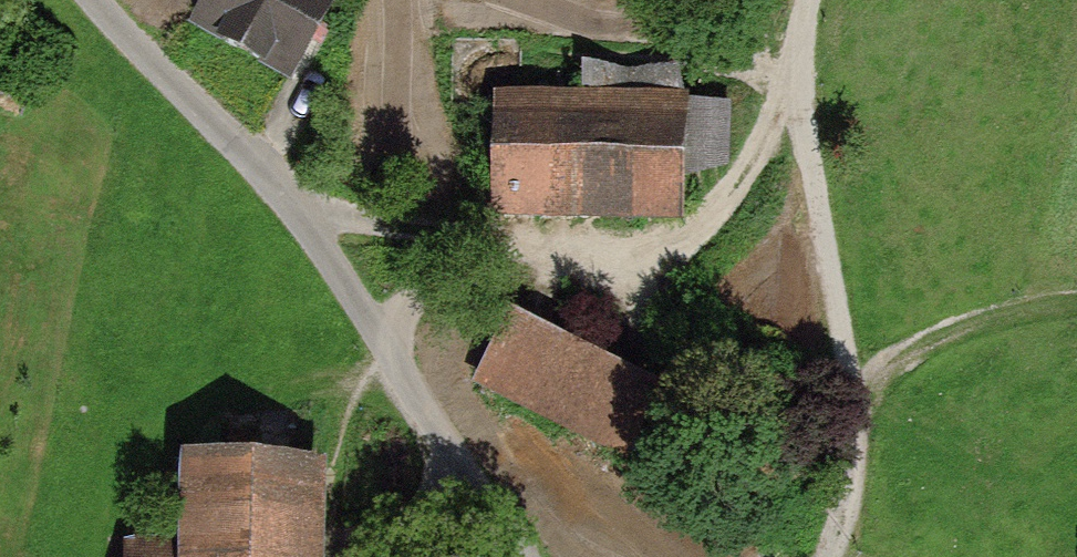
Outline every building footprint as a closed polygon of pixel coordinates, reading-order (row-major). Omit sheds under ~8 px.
[(352,0),(227,0),(210,31),(309,83),(352,0)] [(512,220),(694,223),(697,72),(595,70),(594,98),(514,96),(512,220)] [(673,398),(521,318),(485,385),(638,465),(673,398)] [(191,457),(188,548),(139,547),(139,556),(339,556),(342,461),(191,457)]
